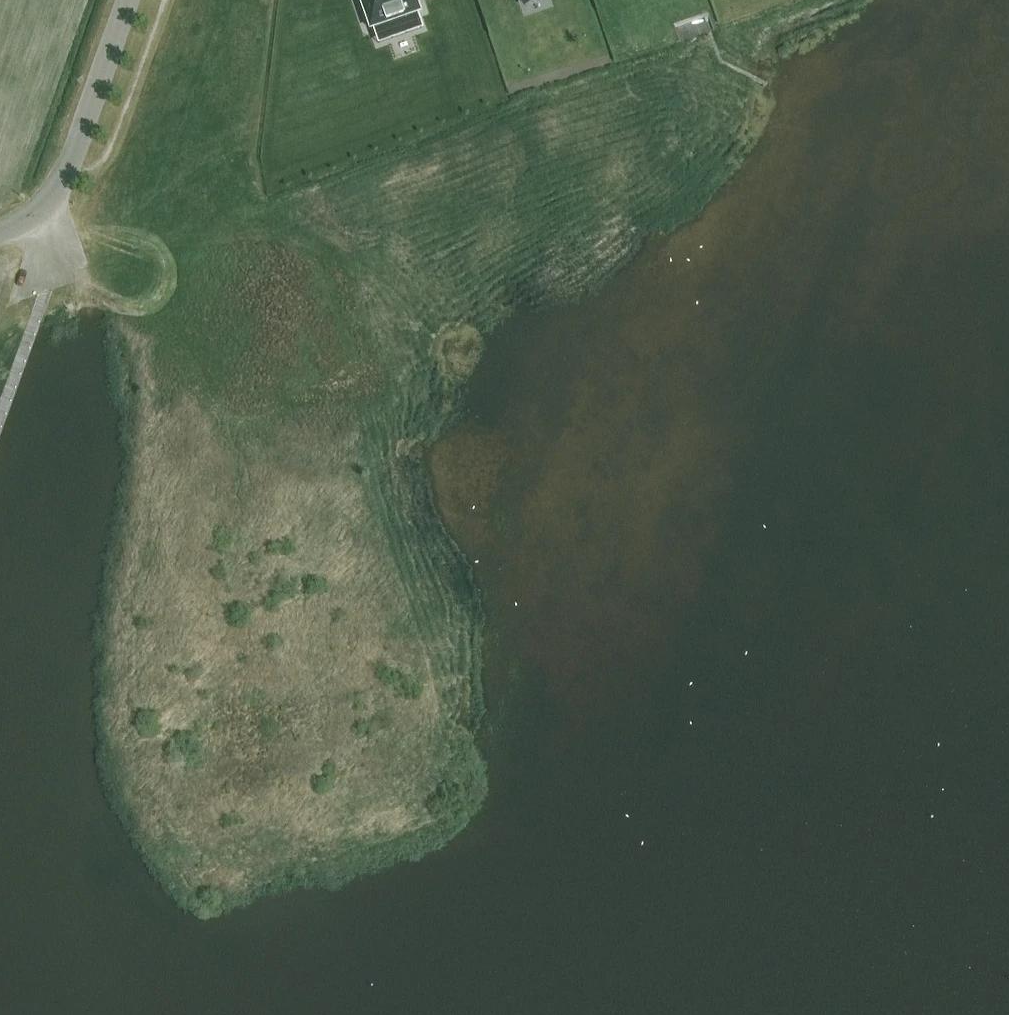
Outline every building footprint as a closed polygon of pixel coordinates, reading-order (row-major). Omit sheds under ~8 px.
[(376,26),(381,25),(387,42),(426,28),(421,11),(425,10),(422,0),(367,0),(376,26)]
